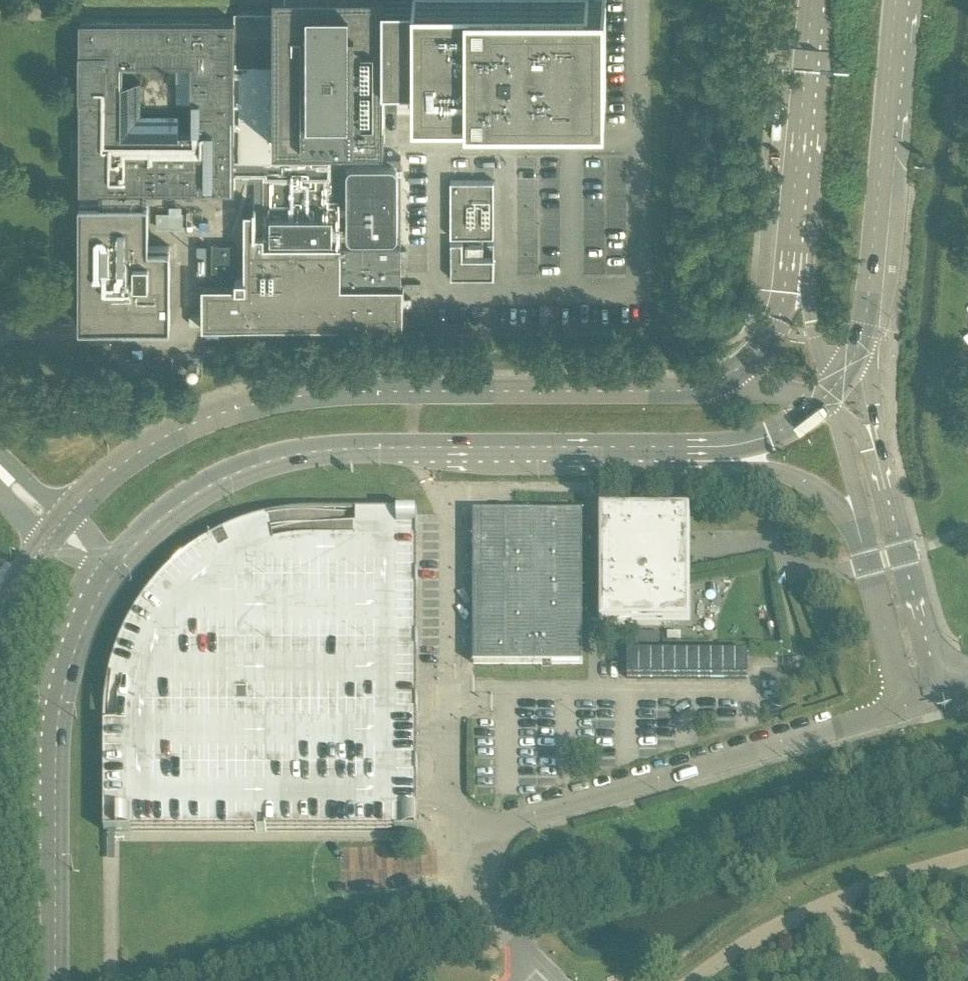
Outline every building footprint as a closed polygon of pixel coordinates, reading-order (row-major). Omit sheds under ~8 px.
[(244,276),(236,276),(236,279),(236,283),(203,283),(203,325),(206,325),(404,325),(404,283),(401,283),(401,250),(401,244),(401,215),(401,213),(407,213),(407,207),(401,207),(401,205),(401,201),(401,197),(406,197),(406,189),(401,189),(401,156),(340,156),(340,158),(322,158),(322,145),(322,139),(385,139),(385,110),(385,74),(414,74),(414,105),(443,105),(498,105),(595,105),(606,105),(606,0),(274,0),(274,23),(274,27),(274,34),(255,34),(255,33),(255,32),(254,31),(253,30),(252,29),(251,29),(249,29),(248,30),(247,30),(246,31),(245,32),(245,33),(245,34),(234,34),(234,27),(234,23),(234,19),(80,19),(80,50),(79,50),(79,97),(80,97),(80,132),(80,134),(80,135),(80,155),(80,157),(80,159),(80,160),(80,162),(80,163),(80,188),(100,188),(100,200),(79,200),(79,324),(170,324),(170,246),(142,246),(142,188),(236,188),(236,186),(236,181),(234,181),(234,175),(255,175),(255,183),(255,208),(244,208),(244,233),(244,276)] [(454,152),(453,176),(496,177),(497,153),(454,152)] [(514,234),(537,235),(539,161),(516,161),(514,234)] [(450,180),(450,237),(494,237),(494,180),(450,180)] [(158,212),(158,227),(183,227),(183,212),(158,212)] [(450,242),(450,278),(494,278),(494,258),(463,258),(463,242),(450,242)] [(234,244),(212,244),(212,274),(234,274),(234,244)] [(110,340),(102,340),(86,340),(86,363),(111,363),(110,340)] [(118,382),(143,382),(143,360),(118,360),(118,382)] [(112,832),(418,832),(417,797),(418,734),(418,666),(418,513),(314,513),(292,514),(267,519),(246,526),(223,534),(203,545),(184,558),(167,573),(149,592),(136,612),(124,633),(116,653),(110,677),(105,700),(103,831),(112,832)] [(473,513),(473,528),(473,664),(582,664),(582,648),(582,513),(576,513),(473,513)] [(603,591),(603,596),(603,603),(604,618),(624,618),(628,618),(631,617),(633,617),(665,617),(687,617),(685,581),(684,572),(682,545),(687,545),(687,535),(687,530),(686,525),(686,523),(685,522),(684,520),(683,519),(682,518),(680,517),(679,517),(676,517),(658,518),(655,518),(633,514),(628,514),(614,513),(609,513),(604,514),(604,518),(604,526),(604,529),(605,532),(606,534),(606,559),(603,559),(603,582),(603,591)] [(636,645),(660,645),(660,633),(636,632),(636,645)] [(627,678),(748,679),(748,654),(718,654),(712,654),(627,654),(627,656),(627,673),(627,678)]
